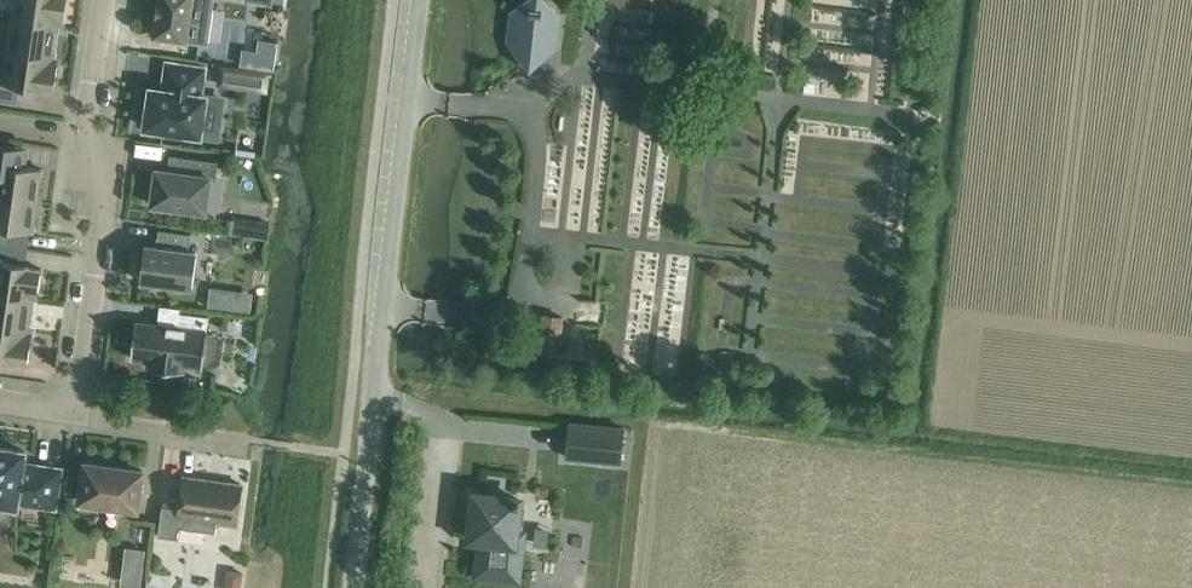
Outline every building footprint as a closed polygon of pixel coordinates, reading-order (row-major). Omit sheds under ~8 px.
[(59,23),(64,24),(67,0),(14,0),(12,16),(59,23)] [(154,35),(188,40),(188,42),(209,45),(215,6),(212,6),(213,0),(159,0),(159,2),(158,2),(156,16),(157,16),(154,35)] [(548,0),(523,0),(511,9),(518,18),(510,27),(516,35),(506,43),(529,70),(560,45),(561,16),(548,0)] [(12,16),(7,50),(55,57),(59,23),(12,16)] [(17,102),(19,85),(40,88),(41,85),(55,87),(59,58),(55,57),(7,50),(4,71),(0,71),(0,100),(17,102)] [(169,90),(151,88),(148,108),(143,107),(140,124),(146,125),(146,127),(201,135),(207,96),(202,95),(206,67),(167,62),(165,81),(170,82),(169,90)] [(230,66),(228,77),(262,83),(264,71),(230,66)] [(43,201),(46,179),(41,178),(43,168),(26,166),(29,149),(15,147),(0,145),(0,194),(43,201)] [(172,170),(157,168),(155,184),(151,184),(149,199),(153,199),(152,204),(207,211),(211,177),(217,178),(219,161),(174,155),(172,170)] [(1,243),(3,227),(34,231),(35,221),(39,222),(43,201),(0,194),(0,243),(1,243)] [(257,220),(255,236),(268,238),(271,222),(257,220)] [(151,255),(140,253),(137,271),(143,271),(142,281),(192,288),(197,251),(190,250),(192,233),(160,229),(157,246),(153,245),(151,255)] [(34,297),(38,298),(42,268),(28,266),(29,263),(7,260),(10,244),(1,243),(0,243),(0,292),(34,297)] [(29,331),(34,297),(0,292),(0,327),(29,331)] [(240,296),(238,311),(253,313),(255,298),(240,296)] [(136,321),(132,357),(150,359),(149,367),(185,371),(186,364),(204,366),(204,365),(208,333),(208,330),(209,316),(181,312),(180,312),(178,326),(178,327),(158,324),(136,321)] [(543,315),(540,343),(560,345),(562,316),(543,315)] [(14,362),(15,359),(29,362),(33,332),(29,331),(0,327),(0,360),(14,362)] [(567,439),(565,459),(622,464),(625,425),(569,420),(567,439)] [(0,447),(0,521),(7,521),(12,517),(13,506),(18,506),(18,501),(56,507),(61,468),(32,464),(32,470),(27,469),(23,469),(26,451),(0,447)] [(108,465),(86,462),(80,500),(138,508),(143,470),(121,467),(122,465),(120,465),(119,467),(114,466),(110,465),(110,464),(108,463),(108,465)] [(209,479),(185,476),(181,508),(163,506),(159,535),(178,538),(180,527),(216,532),(217,521),(237,524),(242,484),(219,481),(219,483),(214,482),(209,481),(209,479)] [(477,571),(516,576),(521,532),(519,531),(519,532),(513,531),(515,520),(520,521),(522,506),(516,505),(517,499),(518,499),(518,497),(516,497),(503,496),(504,490),(488,489),(488,494),(475,493),(476,492),(474,492),(473,494),(474,494),(473,497),(468,496),(466,512),(472,513),(469,534),(469,536),(481,537),(480,544),(477,571)] [(126,547),(125,559),(139,561),(144,561),(146,549),(141,548),(126,547)] [(225,587),(241,587),(244,570),(232,569),(227,573),(225,587)]
